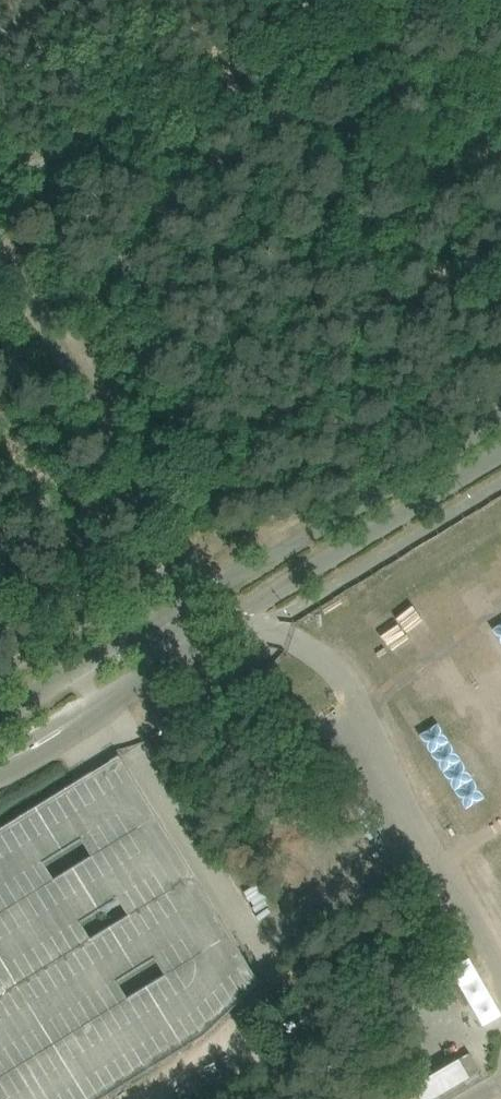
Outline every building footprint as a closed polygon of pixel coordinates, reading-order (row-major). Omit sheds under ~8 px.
[(0,822),(0,1098),(103,1098),(202,1036),(260,977),(117,750),(0,822)] [(469,1077),(480,1070),(469,1051),(458,1058),(412,1085),(421,1098),(431,1098),(469,1077)]
